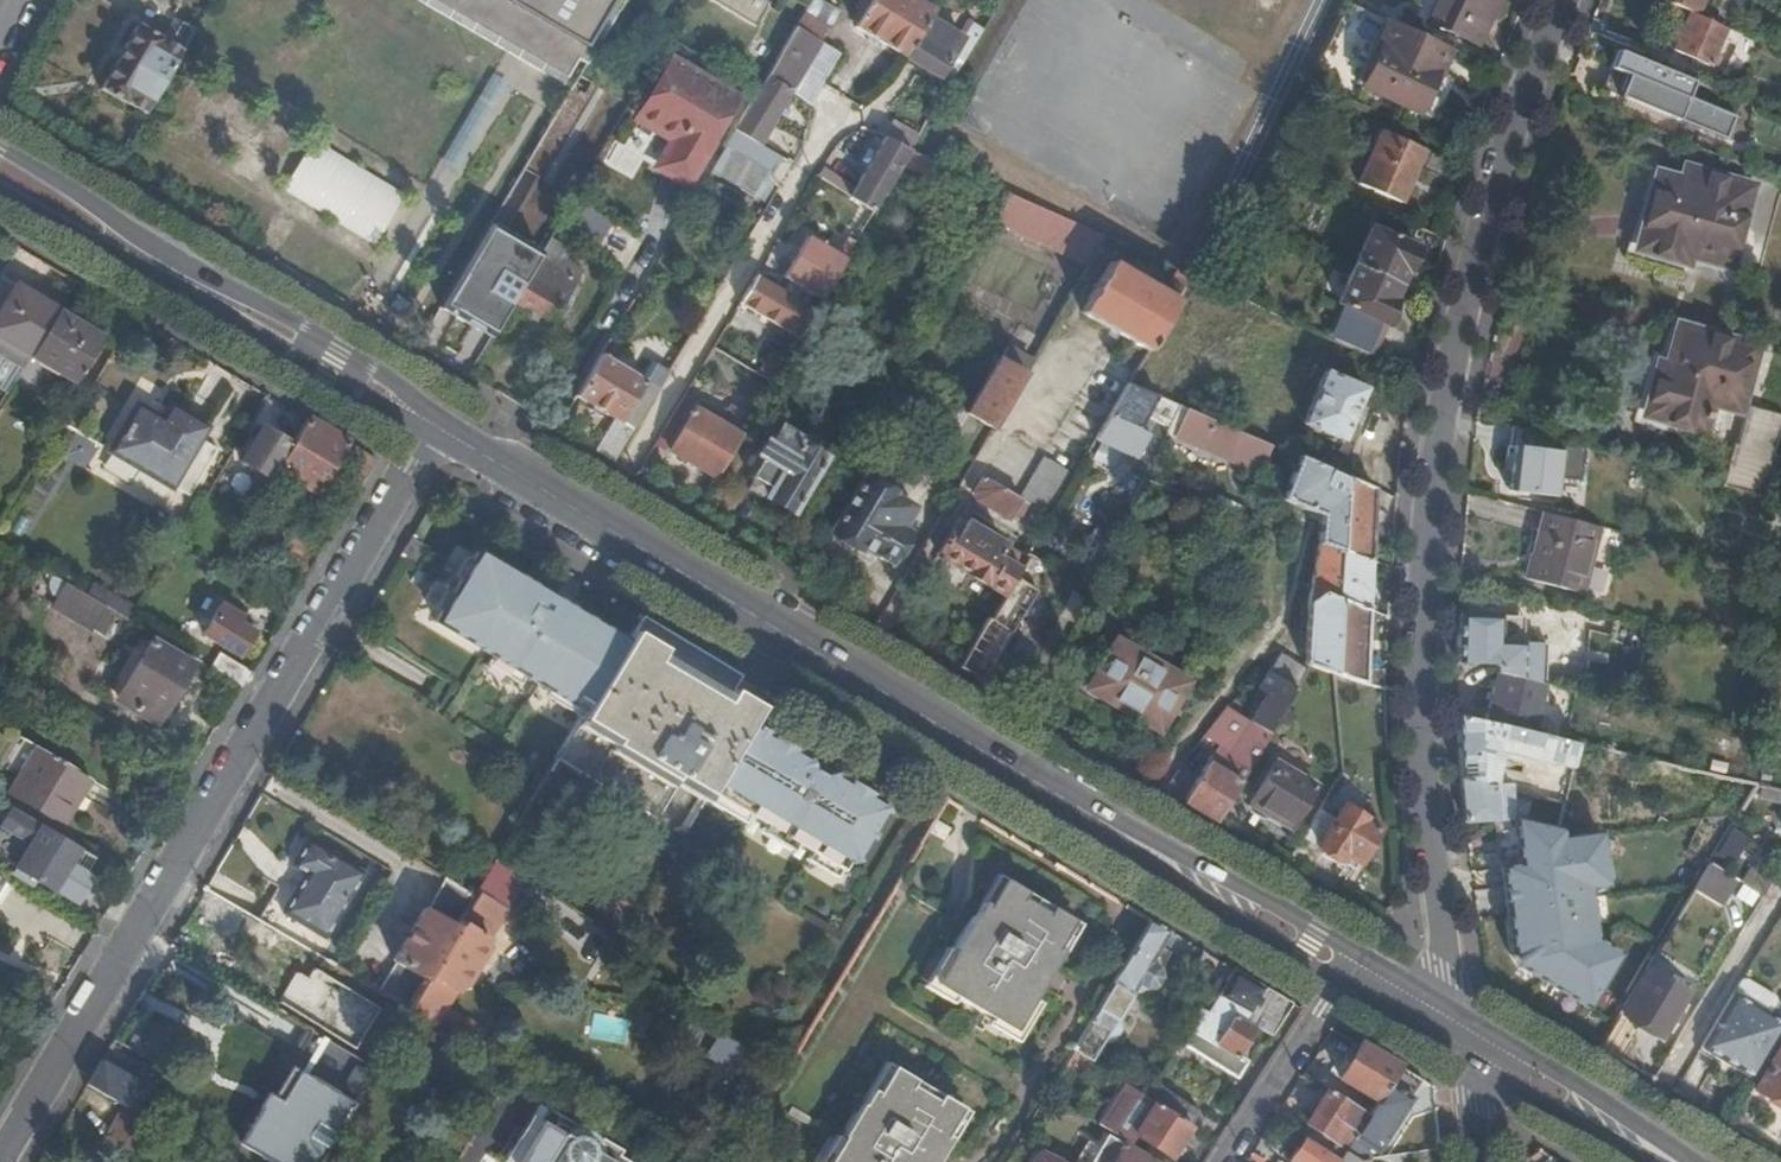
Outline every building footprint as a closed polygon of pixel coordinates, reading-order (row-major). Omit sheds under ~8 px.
[(470,24),(475,15),(451,0),(431,0),(470,24)] [(475,15),(484,0),(451,0),(475,15)] [(563,69),(573,53),(581,57),(610,8),(596,0),(484,0),(475,15),(563,69)] [(610,8),(615,0),(596,0),(610,8)] [(752,0),(700,0),(747,29),(761,6),(752,1),(752,0)] [(811,0),(810,0),(792,30),(817,46),(835,15),(811,0)] [(929,11),(911,0),(858,0),(846,20),(852,24),(850,29),(901,58),(924,20),(929,11)] [(1425,20),(1467,42),(1480,18),(1486,20),(1496,0),(1435,0),(1425,20)] [(1699,19),(1706,0),(1658,0),(1699,19)] [(475,15),(470,24),(558,78),(563,69),(475,15)] [(1474,45),(1486,20),(1480,18),(1467,42),(1474,45)] [(956,39),(924,20),(901,58),(932,76),(956,39)] [(1709,69),(1726,36),(1692,20),(1677,54),(1709,69)] [(1413,110),(1444,46),(1388,21),(1359,85),(1413,110)] [(124,102),(143,114),(192,30),(181,24),(169,44),(136,24),(98,91),(121,103),(124,102)] [(817,46),(792,30),(765,76),(787,90),(790,91),(817,46)] [(1654,68),(1619,54),(1603,94),(1680,123),(1688,101),(1695,84),(1654,68)] [(672,140),(656,169),(683,186),(734,98),(669,59),(634,118),(672,140)] [(787,90),(765,76),(755,94),(732,131),(754,144),(787,90)] [(1711,110),(1688,101),(1680,123),(1702,132),(1711,110)] [(1734,119),(1711,110),(1702,132),(1725,141),(1734,119)] [(905,152),(914,138),(892,126),(882,140),(905,152)] [(754,144),(732,131),(724,146),(758,167),(767,180),(779,160),(754,144)] [(1405,172),(1417,149),(1380,132),(1355,185),(1396,204),(1410,175),(1405,172)] [(897,166),(905,152),(882,140),(854,187),(840,180),(833,189),(857,203),(870,210),(897,166)] [(281,195),(377,243),(404,189),(308,142),(281,195)] [(1422,152),(1417,149),(1405,172),(1410,175),(1422,152)] [(950,172),(905,152),(897,166),(943,187),(950,172)] [(683,186),(656,169),(651,176),(680,191),(683,186)] [(1639,252),(1689,267),(1692,258),(1730,270),(1756,192),(1688,170),(1683,183),(1661,176),(1639,252)] [(1013,230),(1027,201),(1009,192),(995,221),(1013,230)] [(489,225),(439,309),(487,338),(537,253),(489,225)] [(1350,265),(1394,286),(1400,272),(1403,272),(1414,249),(1368,228),(1350,265)] [(817,301),(841,260),(807,241),(781,281),(785,284),(817,301)] [(550,327),(587,266),(568,255),(562,264),(541,253),(512,304),(550,327)] [(1144,353),(1174,303),(1107,263),(1100,275),(1096,276),(1083,299),(1085,301),(1078,313),(1144,353)] [(1387,300),(1394,286),(1350,265),(1332,302),(1339,305),(1378,322),(1379,323),(1391,302),(1387,300)] [(1181,292),(1188,279),(1178,274),(1172,288),(1181,292)] [(794,340),(810,313),(779,294),(753,278),(736,307),(794,340)] [(13,287),(0,279),(0,308),(13,287)] [(1204,285),(1188,279),(1181,292),(1198,299),(1204,285)] [(810,313),(817,301),(785,284),(779,294),(810,313)] [(56,314),(13,287),(0,308),(0,355),(23,369),(29,359),(56,314)] [(1363,355),(1378,322),(1339,305),(1324,337),(1363,355)] [(99,341),(56,314),(29,359),(72,385),(99,341)] [(1758,352),(1683,329),(1670,370),(1660,366),(1644,416),(1705,435),(1714,408),(1739,416),(1743,405),(1758,352)] [(667,452),(712,479),(760,399),(780,364),(766,355),(754,376),(729,361),(721,374),(740,385),(717,424),(692,410),(667,452)] [(612,421),(593,453),(612,463),(656,390),(600,356),(575,399),(612,421)] [(962,414),(988,429),(1023,371),(1013,365),(1008,370),(994,363),(962,414)] [(1298,425),(1339,442),(1361,390),(1322,371),(1298,425)] [(1528,380),(1513,429),(1522,432),(1549,440),(1564,391),(1528,380)] [(1177,408),(1124,387),(1094,438),(1117,450),(1130,429),(1135,429),(1143,416),(1149,419),(1126,472),(1140,477),(1157,444),(1165,428),(1177,408)] [(686,390),(653,444),(667,452),(692,410),(700,399),(686,390)] [(1743,405),(1739,416),(1731,444),(1727,442),(1713,486),(1772,503),(1780,472),(1780,416),(1743,405)] [(135,408),(109,453),(185,498),(213,451),(197,441),(204,430),(168,409),(158,422),(135,408)] [(1256,474),(1268,447),(1183,411),(1172,438),(1256,474)] [(346,445),(305,421),(275,472),(315,496),(346,445)] [(787,513),(819,459),(797,446),(800,443),(775,428),(766,445),(761,442),(751,457),(756,461),(746,478),(767,491),(763,498),(787,513)] [(266,481),(287,444),(260,429),(239,465),(266,481)] [(1557,501),(1568,445),(1549,440),(1522,432),(1511,491),(1557,501)] [(375,461),(353,449),(333,482),(354,495),(375,461)] [(1305,664),(1330,673),(1334,604),(1337,553),(1343,479),(1336,475),(1295,459),(1277,501),(1316,518),(1315,542),(1305,629),(1302,664),(1305,664)] [(1025,505),(1046,518),(1069,481),(1040,463),(1017,501),(979,478),(968,498),(1011,524),(1015,518),(1017,519),(1025,505)] [(899,528),(911,510),(860,477),(825,534),(854,552),(858,550),(882,564),(887,560),(901,538),(899,528)] [(1337,553),(1367,563),(1372,491),(1353,483),(1343,479),(1337,553)] [(1237,521),(1241,511),(1215,499),(1210,511),(1237,521)] [(1582,597),(1601,530),(1544,515),(1526,582),(1582,597)] [(948,531),(934,554),(1002,594),(1009,583),(1021,560),(962,524),(954,536),(948,531)] [(1076,566),(1094,574),(1112,537),(1093,530),(1076,566)] [(1334,604),(1363,613),(1367,563),(1337,553),(1334,604)] [(588,701),(624,642),(477,554),(471,563),(473,565),(464,579),(462,578),(449,597),(452,600),(443,614),(441,614),(435,623),(488,655),(569,703),(576,693),(588,701)] [(471,563),(466,560),(456,574),(462,578),(464,579),(473,565),(471,563)] [(1002,594),(956,670),(979,683),(1031,596),(1009,583),(1002,594)] [(117,618),(129,625),(137,611),(91,585),(84,598),(104,610),(117,618)] [(84,598),(66,587),(51,611),(90,635),(104,610),(84,598)] [(449,597),(444,595),(435,610),(441,614),(443,614),(452,600),(449,597)] [(1330,673),(1358,682),(1363,613),(1334,604),(1330,673)] [(237,657),(251,633),(245,630),(237,625),(239,618),(220,607),(202,637),(237,657)] [(104,610),(90,635),(102,642),(117,618),(104,610)] [(688,724),(724,667),(639,617),(624,642),(588,701),(571,730),(554,760),(652,818),(672,785),(677,777),(703,733),(688,724)] [(249,624),(239,618),(237,625),(245,630),(249,624)] [(1458,618),(1458,667),(1499,667),(1498,675),(1538,684),(1539,645),(1518,645),(1518,618),(1458,618)] [(1115,642),(1085,690),(1156,733),(1186,684),(1115,642)] [(155,724),(190,668),(149,644),(115,699),(155,724)] [(238,690),(248,673),(218,656),(208,672),(238,690)] [(1263,695),(1247,725),(1265,735),(1266,733),(1301,672),(1274,657),(1255,690),(1263,695)] [(730,689),(738,676),(724,667),(688,724),(703,733),(722,701),(730,689)] [(1538,736),(1550,686),(1538,684),(1498,675),(1488,725),(1538,736)] [(750,719),(758,706),(730,689),(722,701),(750,719)] [(747,725),(750,719),(722,701),(703,733),(677,777),(705,794),(747,725)] [(1203,765),(1180,802),(1213,822),(1265,735),(1247,725),(1223,711),(1202,738),(1231,755),(1218,773),(1203,765)] [(1579,746),(1538,736),(1488,725),(1457,718),(1461,776),(1496,784),(1502,753),(1574,768),(1579,746)] [(747,725),(705,794),(704,795),(808,857),(822,854),(833,861),(847,859),(876,812),(874,800),(747,725)] [(60,826),(87,781),(33,749),(6,795),(60,826)] [(554,760),(551,765),(649,823),(652,818),(554,760)] [(1287,827),(1311,788),(1272,765),(1249,804),(1287,827)] [(1496,784),(1461,776),(1466,823),(1494,821),(1514,820),(1512,804),(1510,785),(1496,784)] [(705,794),(677,777),(672,785),(700,802),(704,795),(705,794)] [(1512,804),(1528,807),(1532,790),(1510,785),(1512,804)] [(1567,799),(1564,798),(1532,790),(1528,807),(1512,804),(1514,820),(1514,821),(1542,825),(1541,828),(1562,829),(1566,806),(1567,799)] [(1319,805),(1300,838),(1336,860),(1340,855),(1354,863),(1378,823),(1342,802),(1333,814),(1319,805)] [(49,893),(75,850),(11,813),(2,827),(24,840),(21,846),(26,849),(14,868),(13,871),(34,884),(49,893)] [(1514,820),(1494,821),(1511,953),(1518,968),(1587,1009),(1619,956),(1593,941),(1588,888),(1606,886),(1601,836),(1561,840),(1562,829),(1541,828),(1542,825),(1514,821),(1514,820)] [(943,837),(948,829),(935,821),(930,829),(943,837)] [(14,868),(26,849),(21,846),(13,841),(2,861),(14,868)] [(325,941),(362,876),(305,843),(289,870),(304,879),(281,916),(325,941)] [(100,866),(75,850),(49,893),(75,908),(100,866)] [(1340,855),(1336,860),(1351,868),(1354,863),(1340,855)] [(1746,857),(1734,878),(1738,880),(1754,890),(1765,896),(1772,884),(1777,876),(1746,857)] [(493,862),(472,899),(406,1010),(431,1024),(441,1008),(452,989),(455,991),(522,880),(493,862)] [(1734,878),(1711,864),(1696,890),(1723,906),(1738,880),(1734,878)] [(32,888),(34,884),(13,871),(10,875),(32,888)] [(986,906),(1002,879),(996,875),(980,901),(986,906)] [(1054,946),(1071,920),(1050,908),(1045,914),(1021,899),(1024,893),(1002,879),(986,906),(980,901),(950,949),(930,983),(952,996),(986,1017),(1011,1034),(1031,1000),(1060,951),(1054,946)] [(472,899),(444,882),(426,912),(423,910),(392,963),(395,965),(379,994),(406,1010),(472,899)] [(1045,914),(1050,908),(1024,893),(1021,899),(1045,914)] [(1077,924),(1071,920),(1054,946),(1060,951),(1077,924)] [(1151,963),(1169,933),(1149,921),(1071,1051),(1090,1063),(1136,986),(1144,991),(1156,989),(1162,979),(1158,966),(1151,963)] [(930,983),(950,949),(943,946),(923,979),(930,983)] [(1266,1039),(1289,1005),(1232,970),(1192,1034),(1214,1047),(1232,1017),(1253,1031),(1266,1039)] [(308,1021),(353,1047),(377,1007),(326,977),(313,997),(321,1002),(308,1021)] [(952,996),(930,983),(923,979),(919,985),(948,1003),(952,996)] [(1620,1022),(1656,1044),(1682,1001),(1646,981),(1620,1022)] [(1734,995),(1701,1048),(1755,1080),(1780,1035),(1780,1023),(1734,995)] [(1038,1004),(1031,1000),(1011,1034),(1018,1037),(1038,1004)] [(447,1033),(457,1018),(441,1008),(431,1024),(447,1033)] [(1011,1034),(986,1017),(982,1025),(1014,1044),(1018,1037),(1011,1034)] [(1235,1059),(1253,1031),(1232,1017),(1214,1047),(1192,1034),(1187,1029),(1178,1044),(1235,1078),(1244,1065),(1235,1059)] [(349,1053),(306,1027),(295,1046),(338,1073),(349,1053)] [(765,1069),(767,1066),(709,1030),(694,1054),(729,1075),(711,1106),(748,1129),(775,1085),(761,1077),(765,1069)] [(1393,1074),(1397,1069),(1357,1045),(1336,1076),(1375,1102),(1386,1086),(1393,1074)] [(1092,1064),(1090,1063),(1071,1051),(1059,1071),(1080,1084),(1092,1064)] [(1758,1094),(1780,1107),(1780,1052),(1758,1094)] [(871,1094),(888,1067),(882,1063),(865,1089),(871,1094)] [(144,1090),(99,1064),(87,1086),(131,1112),(138,1100),(144,1090)] [(956,1108),(935,1095),(932,1100),(906,1085),(909,1079),(888,1067),(871,1094),(865,1089),(836,1137),(821,1161),(933,1161),(948,1137),(941,1133),(956,1108)] [(775,1085),(779,1078),(765,1069),(761,1077),(775,1085)] [(1413,1086),(1393,1074),(1386,1086),(1405,1098),(1413,1086)] [(932,1100),(935,1095),(909,1079),(906,1085),(932,1100)] [(1097,1126),(1128,1145),(1135,1136),(1167,1157),(1187,1127),(1145,1099),(1123,1084),(1097,1126)] [(1145,1099),(1187,1127),(1196,1112),(1154,1085),(1145,1099)] [(1405,1098),(1386,1086),(1375,1102),(1366,1117),(1354,1135),(1351,1139),(1372,1152),(1405,1098)] [(1349,1107),(1326,1090),(1303,1124),(1333,1144),(1344,1128),(1345,1127),(1338,1123),(1349,1107)] [(138,1100),(131,1112),(156,1127),(171,1136),(178,1125),(138,1100)] [(617,1150),(596,1139),(595,1141),(586,1133),(573,1129),(575,1126),(534,1101),(515,1133),(525,1139),(511,1161),(610,1161),(617,1150)] [(1354,1135),(1366,1117),(1349,1107),(1338,1123),(1345,1127),(1344,1128),(1354,1135)] [(963,1112),(956,1108),(941,1133),(948,1137),(963,1112)] [(156,1127),(131,1112),(111,1145),(137,1161),(156,1127)] [(337,1129),(304,1112),(275,1161),(317,1161),(337,1129)] [(1344,1128),(1333,1144),(1343,1151),(1351,1139),(1354,1135),(1344,1128)] [(836,1137),(830,1134),(812,1161),(821,1161),(836,1137)] [(1103,1138),(1096,1150),(1084,1145),(1075,1161),(1148,1161),(1103,1138)] [(1298,1138),(1284,1160),(1287,1161),(1335,1161),(1298,1138)] [(1033,1149),(1026,1161),(1050,1161),(1051,1158),(1033,1149)] [(617,1150),(610,1161),(635,1161),(636,1161),(617,1150)] [(1370,1159),(1357,1161),(1343,1151),(1336,1161),(1370,1161),(1370,1159)]
